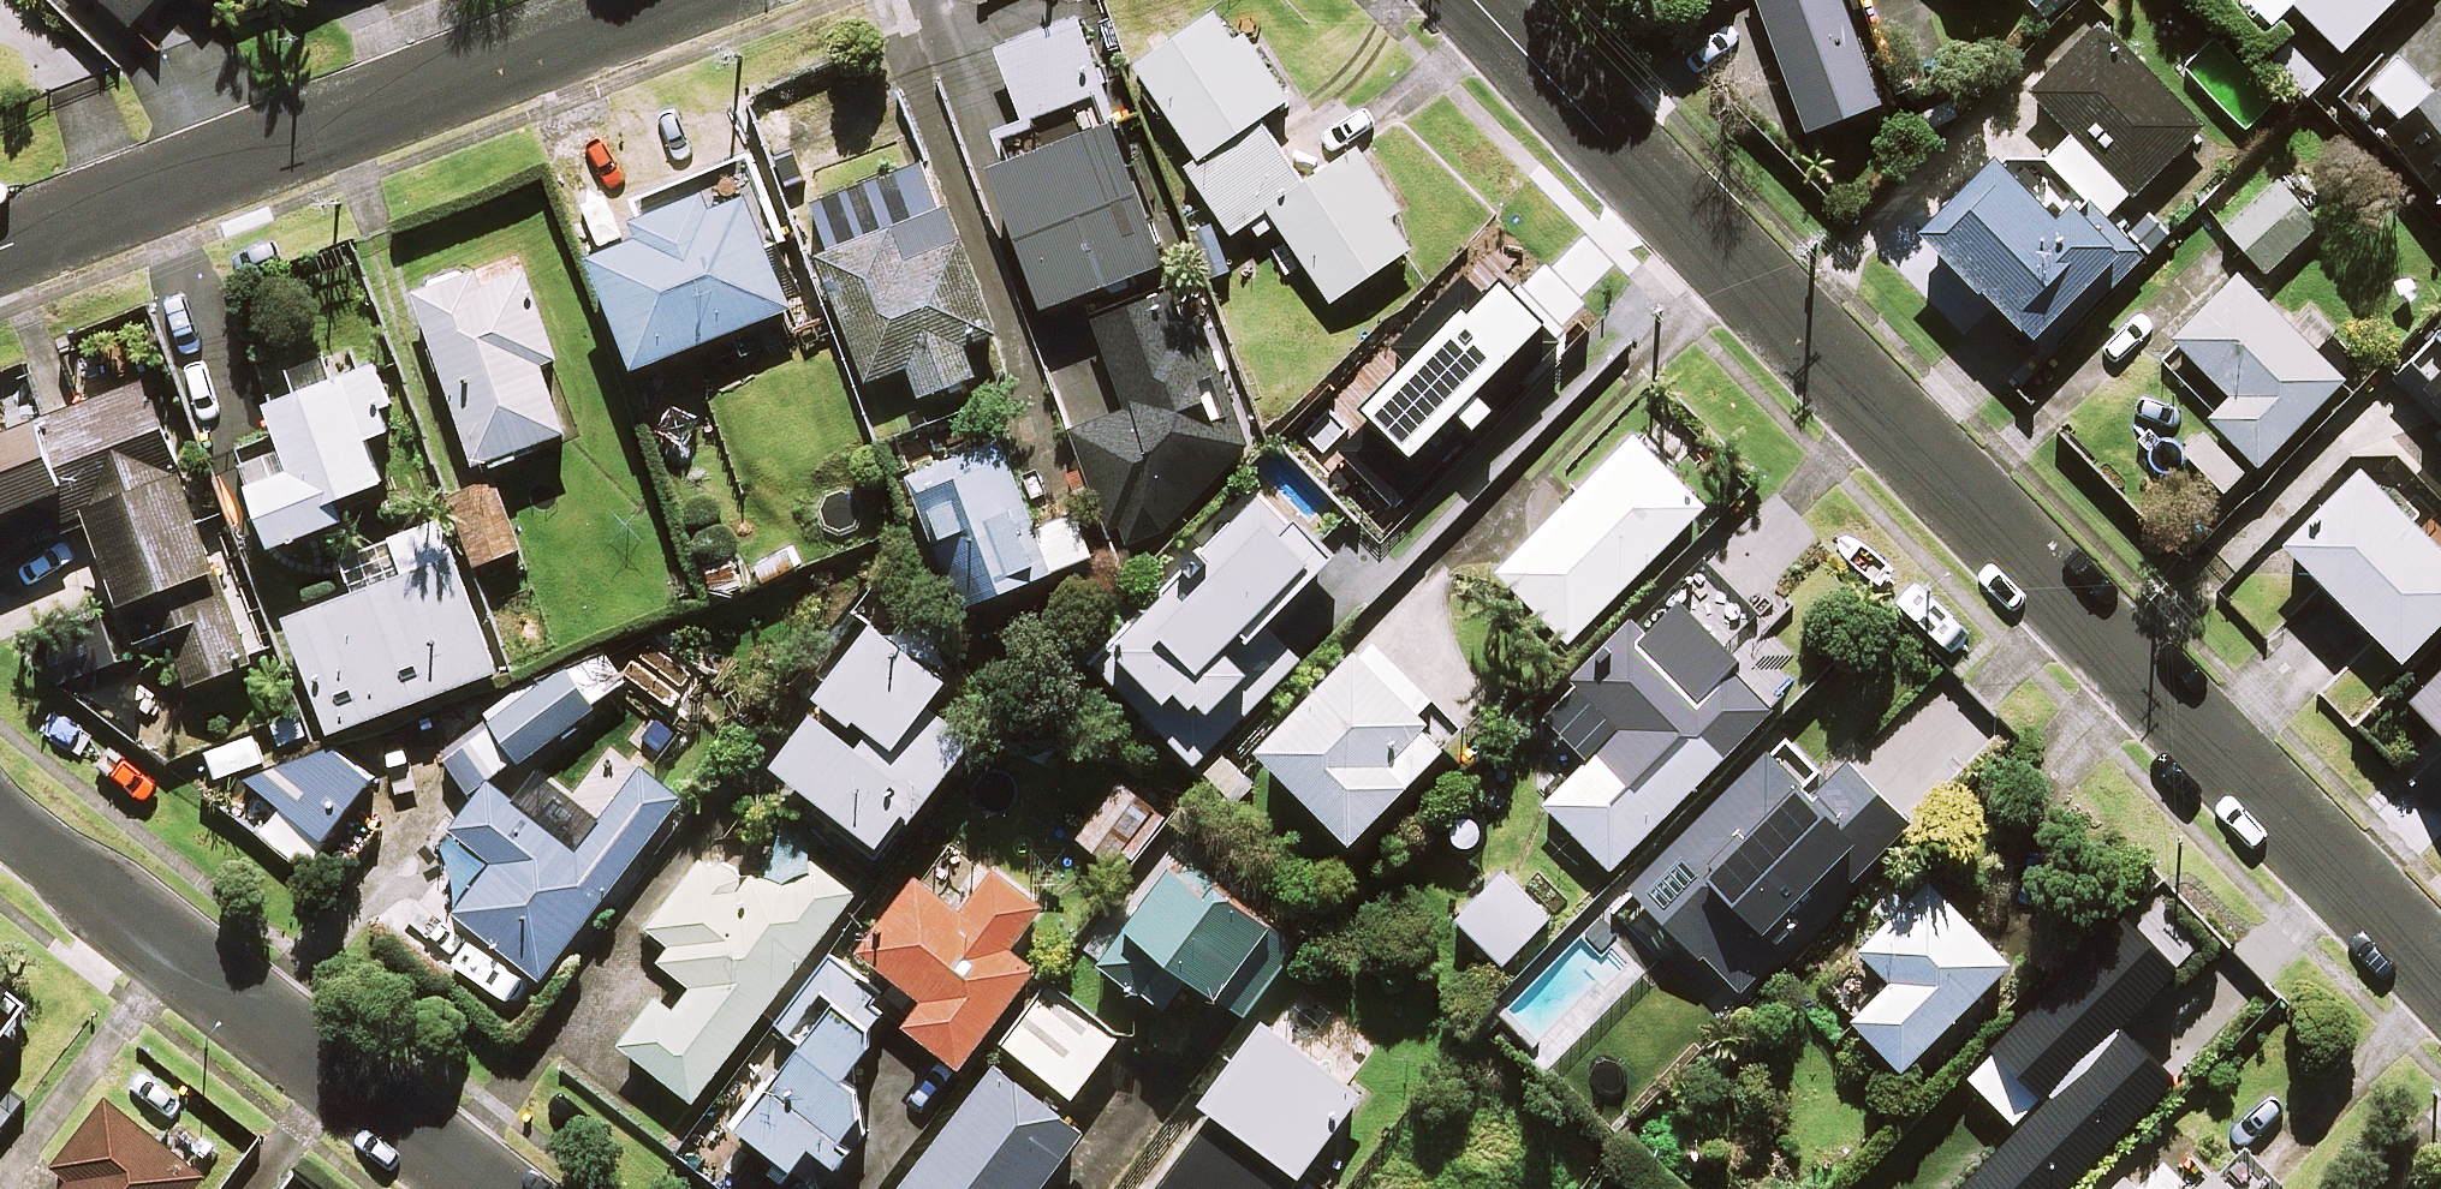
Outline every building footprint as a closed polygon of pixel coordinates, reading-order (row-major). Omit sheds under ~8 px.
[(136,26),(160,0),(107,0),(136,26)] [(1807,124),(1882,97),(1846,0),(1762,0),(1807,124)] [(2296,1),(2340,50),(2396,0),(2298,0),(2296,1)] [(1386,213),(1396,206),(1356,148),(1304,184),(1259,117),(1288,97),(1225,5),(1137,66),(1198,156),(1185,165),(1232,233),(1249,221),(1258,234),(1277,221),(1332,301),(1410,247),(1386,213)] [(1102,90),(1074,17),(997,46),(1024,120),(1102,90)] [(2197,124),(2097,27),(2034,93),(2073,131),(2047,159),(2087,196),(2063,221),(1995,156),(1923,230),(2049,351),(2141,255),(2105,220),(2197,124)] [(2401,57),(2371,82),(2399,116),(2382,130),(2440,199),(2440,84),(2431,92),(2401,57)] [(1165,260),(1114,121),(992,166),(1044,304),(1165,260)] [(981,321),(925,162),(815,201),(831,247),(821,251),(867,380),(909,365),(920,394),(977,374),(961,328),(981,321)] [(793,304),(740,166),(635,206),(646,233),(595,253),(638,364),(793,304)] [(2326,221),(2286,175),(2225,226),(2265,273),(2326,221)] [(555,355),(520,257),(416,295),(478,466),(568,434),(541,360),(555,355)] [(1412,374),(1343,447),(1403,504),(1565,333),(1504,276),(1490,291),(1464,266),(1385,349),(1412,374)] [(2213,376),(2211,416),(2258,464),(2344,378),(2238,273),(2174,337),(2213,376)] [(1246,443),(1180,284),(1093,320),(1129,407),(1072,430),(1119,543),(1162,525),(1246,443)] [(2438,330),(2379,392),(2440,451),(2440,334),(2438,330)] [(401,424),(378,362),(269,402),(293,468),(253,483),(274,542),(346,516),(338,495),(382,479),(367,436),(401,424)] [(147,380),(0,437),(0,549),(92,513),(142,645),(171,634),(191,684),(255,659),(147,380)] [(1705,504),(1635,435),(1498,571),(1567,641),(1705,504)] [(1037,528),(1001,439),(910,475),(962,605),(1091,554),(1075,513),(1037,528)] [(2363,471),(2289,544),(2401,657),(2440,618),(2440,549),(2363,471)] [(522,547),(495,478),(451,496),(477,564),(522,547)] [(1332,554),(1265,488),(1206,547),(1215,556),(1189,582),(1180,574),(1095,659),(1197,761),(1301,657),(1265,621),(1332,554)] [(497,669),(442,517),(393,535),(406,572),(289,615),(331,729),(497,669)] [(952,675),(875,618),(771,756),(890,845),(973,735),(931,704),(952,675)] [(1699,685),(1633,619),(1573,679),(1627,732),(1602,756),(1587,741),(1536,793),(1611,867),(1771,705),(1725,659),(1699,685)] [(1430,696),(1371,636),(1260,746),(1351,837),(1446,744),(1414,712),(1430,696)] [(593,711),(563,667),(489,718),(519,761),(593,711)] [(2416,707),(2440,731),(2440,681),(2416,707)] [(1818,788),(1771,742),(1632,886),(1741,991),(1909,817),(1847,757),(1818,788)] [(372,782),(323,748),(249,776),(282,806),(261,830),(299,864),(372,782)] [(680,796),(636,763),(608,800),(585,782),(550,828),(489,781),(442,841),(463,897),(454,909),(541,976),(680,796)] [(1163,821),(1120,785),(1079,834),(1123,870),(1163,821)] [(856,889),(787,835),(748,884),(707,851),(649,925),(672,943),(660,958),(694,985),(674,1010),(657,996),(622,1041),(693,1097),(856,889)] [(1298,940),(1181,851),(1130,916),(1097,959),(1163,1009),(1192,971),(1244,1011),(1298,940)] [(1548,917),(1505,871),(1457,916),(1501,962),(1548,917)] [(1032,910),(984,875),(954,916),(910,883),(855,958),(916,1003),(897,1028),(954,1070),(1025,974),(1000,955),(1032,910)] [(2009,958),(1928,878),(1860,947),(1890,977),(1852,1016),(1902,1066),(2009,958)] [(2121,932),(1985,1072),(2025,1110),(1948,1188),(2076,1188),(2159,1104),(2126,1073),(2195,1002),(2121,932)] [(855,1137),(845,1129),(861,1108),(828,1082),(883,1014),(819,962),(766,1028),(793,1050),(730,1128),(799,1185),(815,1165),(825,1173),(855,1137)] [(1109,1045),(1036,992),(997,1047),(1069,1100),(1109,1045)] [(1361,1093),(1264,1019),(1203,1098),(1300,1172),(1361,1093)] [(987,1070),(896,1188),(1031,1188),(1072,1135),(987,1070)] [(103,1105),(53,1169),(70,1182),(64,1188),(193,1188),(200,1180),(103,1105)] [(1293,1188),(1203,1123),(1155,1188),(1292,1188),(1293,1188)] [(2110,1188),(2138,1188),(2124,1175),(2110,1188)]
